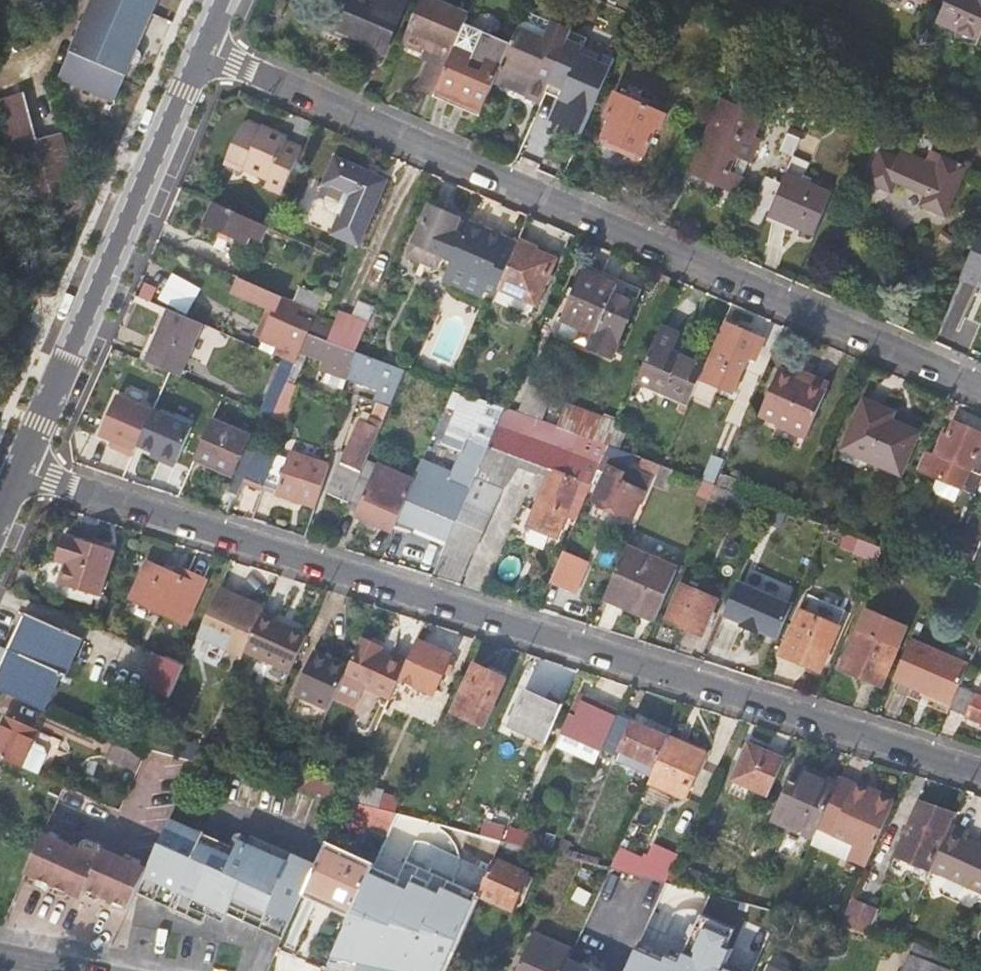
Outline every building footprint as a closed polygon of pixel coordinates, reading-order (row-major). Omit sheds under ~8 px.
[(57,76),(115,101),(159,0),(91,0),(57,76)] [(331,26),(370,42),(369,46),(385,53),(408,0),(342,0),(331,26)] [(435,0),(419,0),(401,42),(431,55),(416,89),(434,96),(464,26),(469,15),(435,0)] [(978,41),(980,34),(980,0),(951,0),(940,23),(978,41)] [(567,43),(548,35),(551,29),(523,17),(510,45),(493,85),(526,99),(540,106),(543,100),(567,43)] [(510,45),(464,26),(434,96),(480,116),(493,85),(510,45)] [(570,38),(551,29),(548,35),(567,43),(570,38)] [(586,44),(570,38),(567,43),(543,100),(558,106),(552,120),(583,134),(594,109),(611,70),(581,57),(586,44)] [(29,90),(18,93),(4,97),(8,113),(17,146),(42,140),(29,90)] [(665,116),(615,94),(607,115),(613,117),(604,136),(603,139),(604,142),(606,145),(609,147),(613,146),(616,145),(618,142),(630,147),(629,151),(630,154),(633,157),(636,158),(639,158),(642,156),(644,154),(656,127),(660,129),(665,116)] [(691,173),(737,194),(762,138),(755,135),(764,116),(721,98),(713,117),(718,119),(708,143),(705,143),(691,173)] [(540,106),(526,99),(525,104),(538,110),(540,106)] [(265,184),(283,191),(301,147),(285,141),(286,139),(246,120),(239,123),(222,165),(240,173),(243,168),(268,178),(265,184)] [(745,222),(762,229),(768,215),(786,174),(801,139),(786,133),(780,150),(776,149),(745,222)] [(63,134),(42,140),(17,146),(34,209),(79,197),(63,134)] [(945,215),(967,167),(943,156),(942,158),(932,153),(928,161),(903,150),(900,159),(880,151),(867,182),(892,193),(896,182),(926,195),(922,206),(945,215)] [(334,156),(322,183),(316,197),(323,200),(324,203),(326,209),(329,211),(339,216),(331,234),(358,246),(388,179),(334,156)] [(768,215),(814,235),(831,193),(786,174),(768,215)] [(261,241),(269,226),(214,202),(205,222),(247,242),(251,235),(261,241)] [(438,270),(438,269),(445,252),(456,256),(449,273),(446,279),(482,295),(485,288),(497,293),(499,288),(518,244),(470,223),(464,237),(454,232),(460,219),(430,206),(408,256),(421,262),(419,266),(432,272),(433,272),(435,272),(436,271),(437,271),(438,270)] [(980,280),(980,229),(960,277),(977,285),(979,279),(980,280)] [(556,259),(519,242),(518,244),(499,288),(537,304),(556,259)] [(321,268),(333,275),(341,258),(329,252),(321,268)] [(445,252),(438,269),(449,273),(456,256),(445,252)] [(174,271),(160,298),(189,313),(203,286),(174,271)] [(617,284),(584,271),(563,319),(596,332),(614,291),(617,284)] [(278,347),(273,356),(294,365),(300,350),(308,332),(314,319),(317,311),(293,300),(241,277),(235,292),(275,309),(261,340),(278,347)] [(641,288),(619,279),(617,284),(614,291),(636,300),(641,288)] [(300,286),(293,300),(317,311),(324,297),(300,286)] [(613,356),(636,300),(614,291),(596,332),(596,335),(590,347),(613,356)] [(168,308),(145,361),(180,376),(203,324),(168,308)] [(332,327),(314,319),(308,332),(356,350),(368,322),(340,310),(332,327)] [(388,316),(377,312),(370,328),(381,333),(388,316)] [(767,339),(724,322),(699,381),(734,396),(750,360),(757,363),(767,339)] [(679,332),(661,324),(636,381),(688,403),(705,363),(672,349),(679,332)] [(300,350),(323,359),(319,368),(327,371),(324,380),(343,387),(347,377),(350,369),(351,366),(362,370),(358,381),(378,389),(377,392),(392,398),(398,385),(405,369),(372,356),(356,350),(308,332),(300,350)] [(833,387),(776,363),(753,415),(811,441),(833,387)] [(280,365),(274,377),(286,381),(291,370),(280,365)] [(351,366),(350,369),(347,377),(358,381),(362,370),(351,366)] [(264,401),(276,406),(286,381),(274,377),(264,401)] [(298,387),(286,381),(276,406),(271,416),(267,424),(279,429),(298,387)] [(553,393),(529,384),(519,411),(557,425),(561,414),(548,410),(553,393)] [(475,478),(506,406),(466,391),(465,392),(459,408),(477,415),(469,433),(451,426),(444,444),(460,452),(453,470),(425,458),(415,479),(399,517),(449,539),(475,478)] [(137,443),(153,409),(117,394),(100,433),(120,442),(118,447),(133,454),(137,443)] [(887,408),(864,398),(843,448),(902,475),(921,432),(883,416),(887,408)] [(619,420),(567,401),(561,414),(557,425),(609,444),(619,420)] [(383,420),(389,406),(383,403),(377,417),(383,420)] [(239,415),(266,427),(267,424),(271,416),(244,404),(239,415)] [(566,514),(577,518),(609,444),(557,425),(519,411),(506,406),(475,478),(501,489),(512,478),(519,463),(548,477),(528,524),(556,537),(566,514)] [(153,408),(153,409),(137,443),(177,461),(192,425),(153,408)] [(477,415),(459,408),(451,426),(469,433),(477,415)] [(383,420),(377,417),(371,415),(369,420),(360,417),(341,460),(328,491),(349,500),(366,458),(380,427),(383,420)] [(225,492),(236,497),(245,476),(248,469),(238,464),(250,435),(213,419),(196,460),(233,475),(225,492)] [(980,437),(980,435),(980,434),(954,422),(948,438),(942,435),(933,454),(925,451),(917,469),(937,478),(934,487),(936,493),(954,502),(961,488),(968,469),(980,475),(980,437)] [(286,458),(258,446),(248,469),(245,476),(277,490),(276,495),(317,507),(329,462),(289,450),(286,458)] [(662,464),(632,454),(628,462),(657,475),(662,464)] [(415,479),(366,458),(349,500),(348,501),(346,507),(360,514),(357,521),(373,528),(375,524),(392,531),(399,517),(415,479)] [(651,477),(613,460),(595,500),(634,517),(651,477)] [(666,491),(677,472),(661,465),(657,475),(652,486),(666,491)] [(968,469),(961,488),(974,494),(980,477),(980,475),(968,469)] [(458,582),(501,489),(475,478),(449,539),(440,560),(433,574),(458,582)] [(708,500),(714,485),(702,480),(696,495),(708,500)] [(726,508),(746,517),(751,503),(733,493),(714,485),(708,500),(726,508)] [(449,539),(399,517),(392,531),(442,553),(449,539)] [(116,549),(71,535),(63,560),(67,562),(61,582),(101,596),(116,549)] [(870,542),(860,538),(856,550),(879,558),(884,547),(870,542)] [(638,615),(654,622),(679,567),(627,544),(604,595),(641,610),(638,615)] [(134,597),(186,621),(206,578),(186,569),(183,578),(149,561),(134,597)] [(571,569),(556,564),(545,590),(559,596),(571,569)] [(793,604),(739,580),(724,614),(742,622),(741,625),(759,633),(761,630),(778,637),(793,604)] [(720,602),(680,584),(665,618),(705,635),(720,602)] [(264,606),(219,587),(203,624),(236,638),(231,652),(241,657),(244,650),(261,613),(264,606)] [(821,672),(848,611),(811,595),(784,655),(821,672)] [(911,618),(871,601),(842,669),(882,686),(911,618)] [(67,676),(83,639),(25,613),(0,667),(0,689),(45,710),(62,674),(67,676)] [(306,635),(261,613),(244,650),(290,671),(306,635)] [(197,637),(231,652),(236,638),(203,624),(197,637)] [(384,648),(362,638),(349,666),(343,678),(365,688),(390,700),(406,666),(381,655),(384,648)] [(451,654),(418,639),(406,666),(390,700),(386,710),(407,720),(413,708),(410,706),(416,694),(409,691),(412,685),(432,694),(451,654)] [(894,678),(952,703),(960,686),(967,668),(909,643),(894,678)] [(170,646),(165,656),(184,664),(189,654),(170,646)] [(343,678),(349,666),(314,650),(295,693),(329,708),(334,699),(343,678)] [(141,684),(169,697),(184,664),(165,656),(155,652),(141,684)] [(570,690),(576,667),(530,654),(521,685),(555,694),(557,686),(570,690)] [(475,665),(454,710),(484,725),(506,679),(475,665)] [(356,709),(365,688),(343,678),(334,699),(356,709)] [(980,722),(980,695),(960,686),(952,703),(950,709),(980,722)] [(525,742),(542,750),(562,707),(525,690),(510,726),(529,734),(525,742)] [(620,711),(580,693),(577,701),(562,733),(602,751),(616,718),(619,713),(620,711)] [(414,708),(419,696),(416,694),(410,706),(413,708),(414,708)] [(670,736),(619,713),(616,718),(602,751),(599,757),(612,763),(614,759),(652,776),(670,736)] [(0,729),(0,757),(42,775),(51,755),(48,750),(35,744),(40,731),(6,716),(0,729)] [(705,751),(670,736),(652,776),(650,781),(685,798),(705,751)] [(191,744),(162,737),(158,749),(188,757),(191,744)] [(144,754),(113,740),(106,756),(136,770),(144,754)] [(732,780),(767,797),(784,759),(748,744),(732,780)] [(220,752),(213,767),(243,774),(247,764),(220,752)] [(772,819),(814,838),(818,830),(839,783),(797,764),(772,819)] [(350,789),(298,776),(293,787),(345,800),(350,789)] [(894,804),(840,780),(839,783),(818,830),(811,846),(847,861),(865,869),(894,804)] [(340,812),(388,833),(397,813),(345,800),(340,812)] [(898,856),(931,871),(932,868),(946,837),(943,836),(953,812),(920,800),(919,804),(914,801),(906,819),(912,821),(898,856)] [(235,847),(169,817),(148,864),(135,892),(204,923),(212,907),(224,912),(231,898),(289,925),(302,895),(316,865),(292,853),(288,861),(254,845),(250,854),(235,847)] [(951,825),(946,837),(932,868),(980,891),(980,846),(966,839),(969,833),(951,825)] [(561,841),(508,826),(502,840),(537,849),(555,854),(561,841)] [(79,849),(42,832),(32,855),(25,869),(81,894),(85,884),(103,844),(92,839),(89,838),(85,839),(82,843),(79,849)] [(258,837),(254,845),(288,861),(292,853),(258,837)] [(239,839),(235,847),(250,854),(254,845),(239,839)] [(531,862),(537,849),(502,840),(496,854),(531,862)] [(374,862),(327,841),(316,865),(302,895),(350,916),(370,872),(374,862)] [(573,843),(561,841),(555,854),(611,868),(615,860),(569,849),(573,843)] [(672,880),(678,848),(652,843),(650,852),(619,846),(615,869),(672,880)] [(148,864),(103,844),(85,884),(131,904),(135,892),(148,864)] [(892,869),(926,882),(931,871),(898,856),(892,869)] [(529,873),(494,857),(478,893),(513,909),(529,873)] [(370,872),(350,916),(325,970),(445,970),(475,903),(442,888),(439,894),(411,882),(407,889),(370,872)] [(704,908),(716,912),(717,909),(723,897),(709,893),(704,908)] [(717,909),(775,924),(781,912),(723,897),(717,909)] [(224,912),(283,938),(289,925),(231,898),(224,912)] [(876,908),(852,898),(840,926),(865,933),(876,908)] [(800,905),(786,899),(781,912),(796,916),(800,905)] [(627,970),(736,970),(724,965),(739,932),(701,915),(678,965),(666,959),(664,962),(637,950),(627,970)] [(574,950),(534,933),(516,970),(565,970),(574,950)] [(957,965),(915,946),(903,970),(955,970),(957,965)] [(570,960),(565,970),(594,970),(570,960)]
